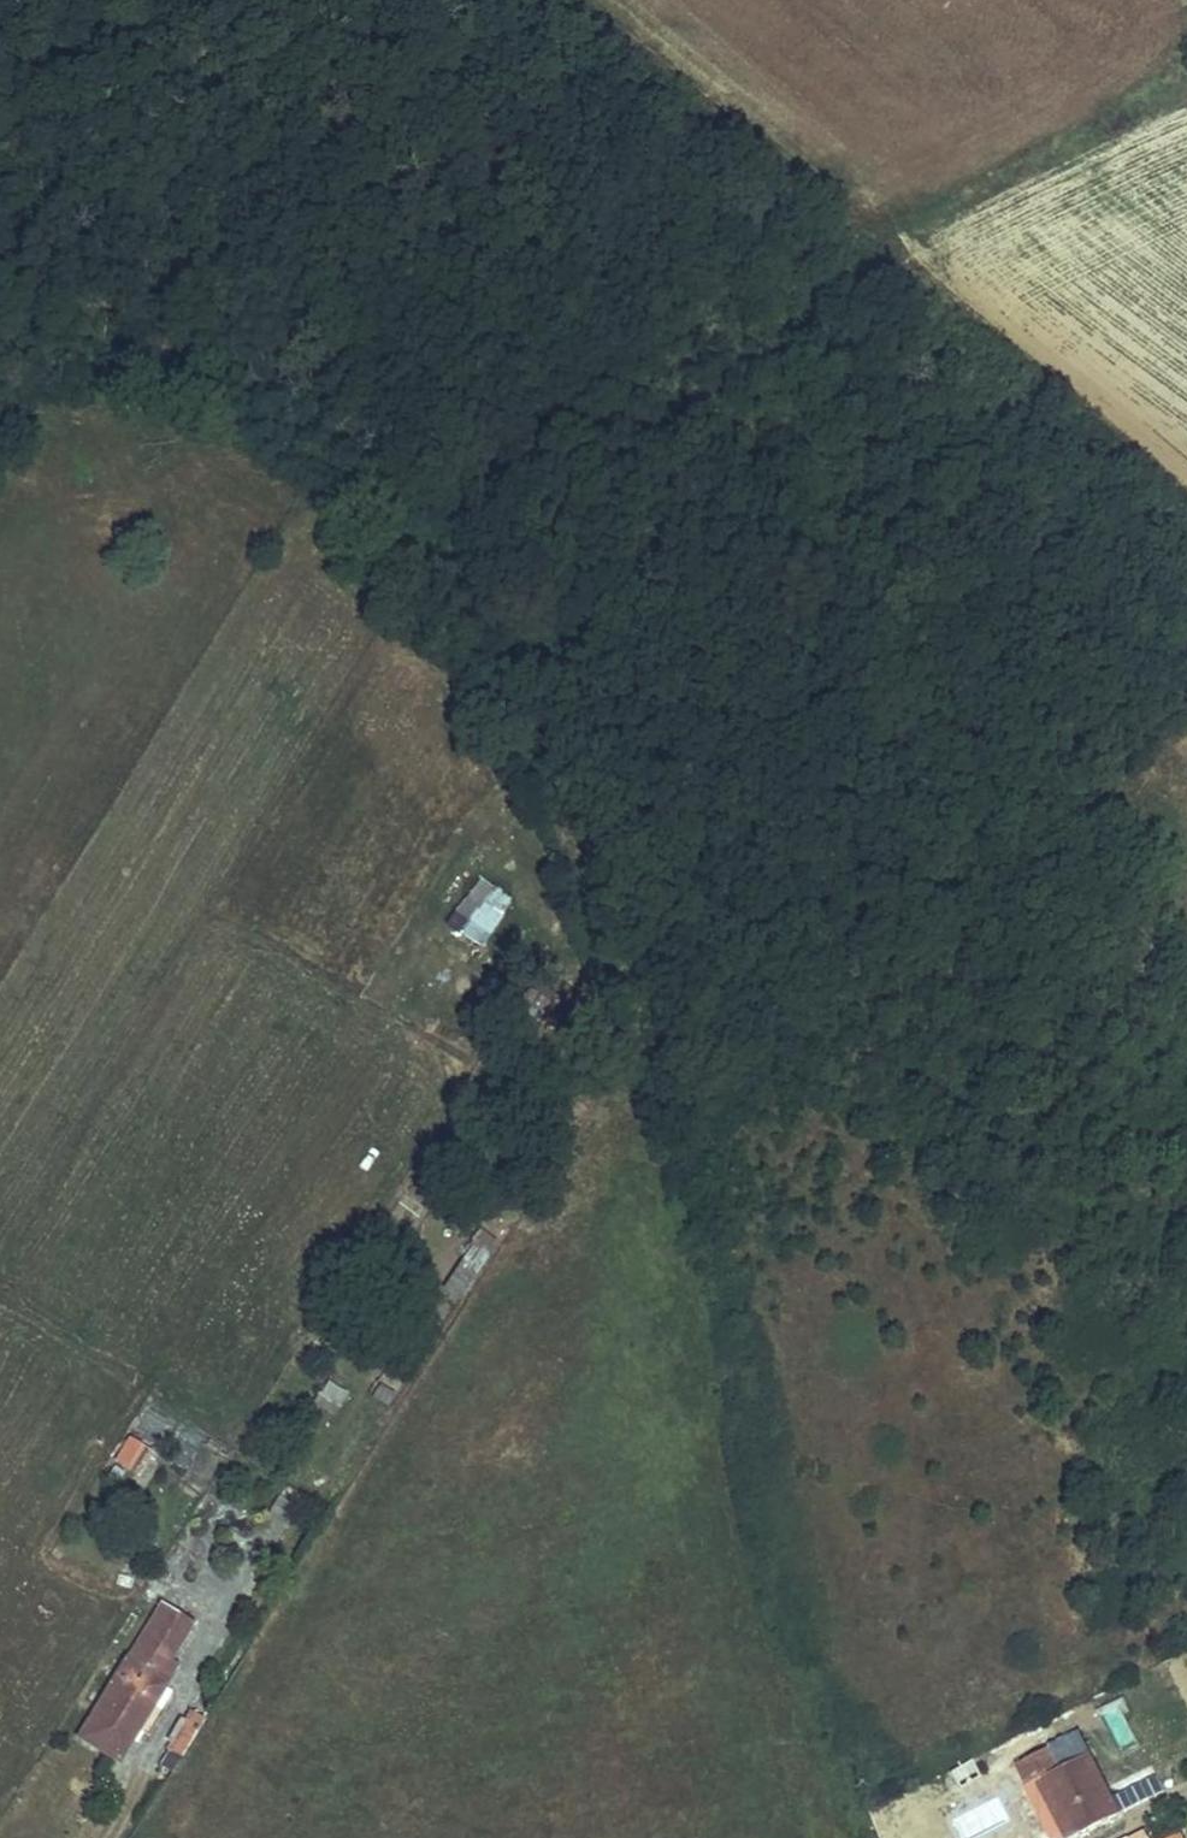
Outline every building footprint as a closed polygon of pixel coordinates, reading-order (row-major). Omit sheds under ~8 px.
[(483,949),(511,898),(475,878),(447,929),(483,949)] [(477,1234),(468,1257),(486,1264),(495,1242),(477,1234)] [(327,1382),(314,1404),(335,1417),(348,1395),(327,1382)] [(130,1439),(114,1463),(138,1479),(154,1455),(130,1439)] [(191,1630),(163,1613),(82,1743),(119,1764),(167,1692),(145,1678),(155,1663),(168,1671),(191,1630)] [(1054,1745),(1016,1764),(1025,1784),(1041,1777),(1071,1836),(1119,1812),(1089,1753),(1064,1765),(1054,1745)]
